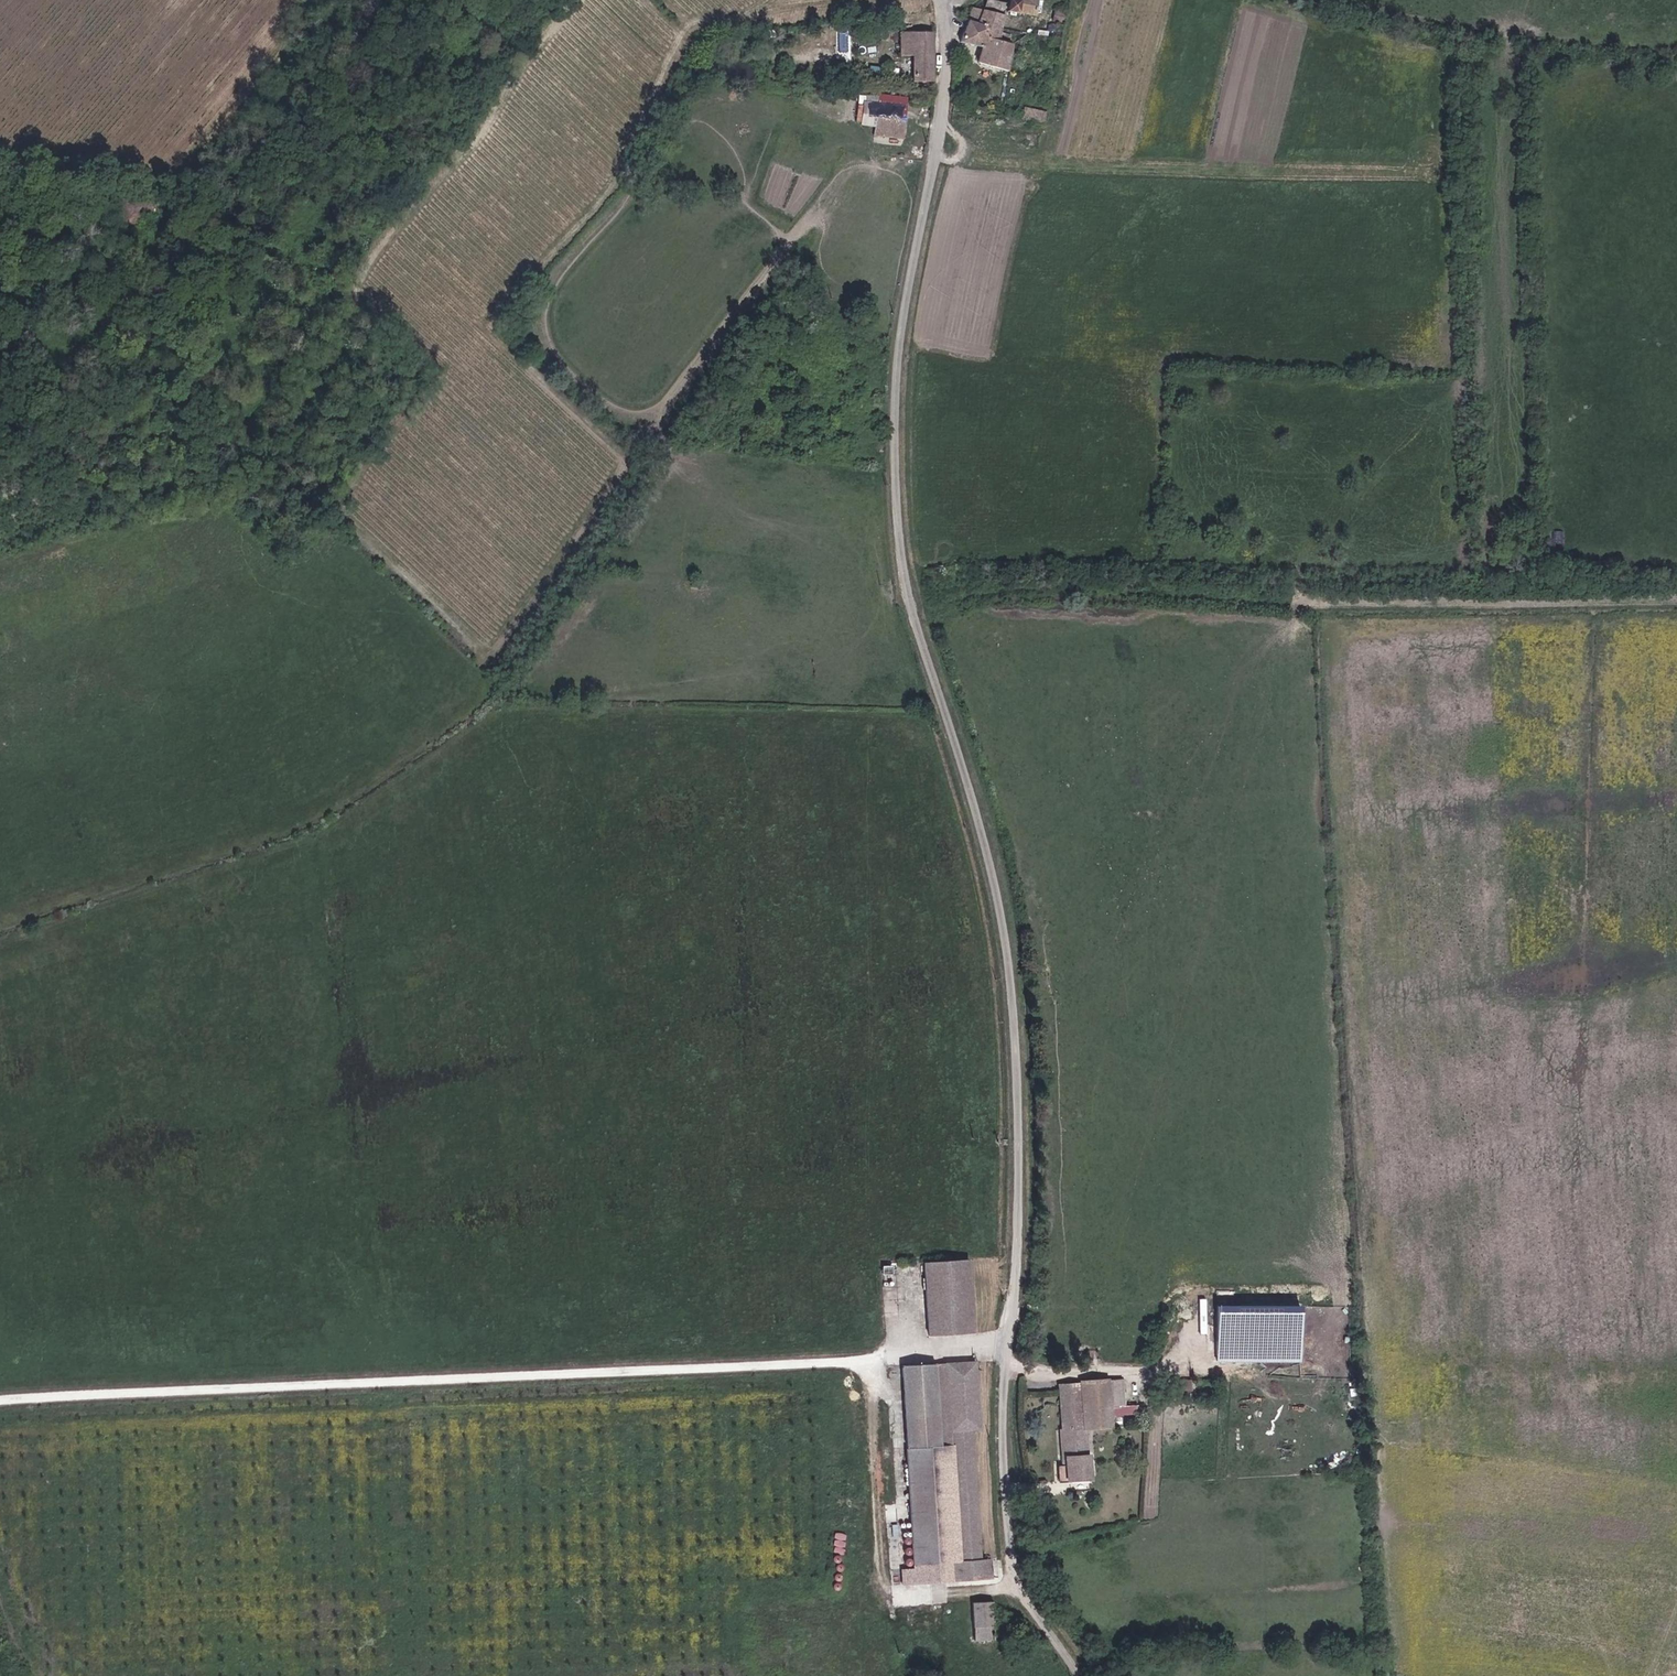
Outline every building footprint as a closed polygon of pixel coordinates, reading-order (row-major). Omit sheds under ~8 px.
[(1026,15),(1044,18),(1046,4),(1055,5),(1055,0),(1027,0),(1027,8),(1026,15)] [(965,42),(987,51),(987,70),(1014,72),(1016,54),(1002,53),(1007,19),(977,6),(969,31),(965,42)] [(936,79),(936,33),(906,34),(907,80),(936,79)] [(882,102),(880,134),(909,138),(911,104),(882,102)] [(909,138),(880,134),(879,145),(909,146),(909,138)] [(982,1331),(974,1258),(930,1262),(937,1335),(982,1331)] [(1214,1324),(1214,1349),(1277,1350),(1278,1325),(1214,1324)] [(907,1374),(908,1398),(922,1569),(908,1570),(909,1584),(987,1576),(985,1557),(988,1556),(975,1428),(984,1427),(977,1361),(906,1368),(907,1374)] [(1060,1387),(1062,1432),(1084,1431),(1112,1430),(1110,1384),(1080,1385),(1080,1387),(1060,1387)] [(1062,1441),(1084,1440),(1084,1431),(1062,1432),(1058,1432),(1059,1467),(1063,1467),(1062,1441)] [(1063,1467),(1059,1467),(1054,1467),(1054,1483),(1068,1482),(1068,1476),(1086,1476),(1085,1467),(1084,1440),(1062,1441),(1063,1467)] [(1089,1467),(1085,1467),(1086,1476),(1068,1476),(1068,1482),(1089,1482),(1089,1467)] [(916,1521),(902,1521),(902,1534),(916,1534),(916,1521)] [(846,1553),(848,1532),(836,1531),(835,1552),(846,1553)] [(995,1555),(988,1556),(985,1557),(987,1576),(997,1574),(995,1555)] [(996,1601),(976,1602),(978,1640),(998,1639),(996,1601)]
